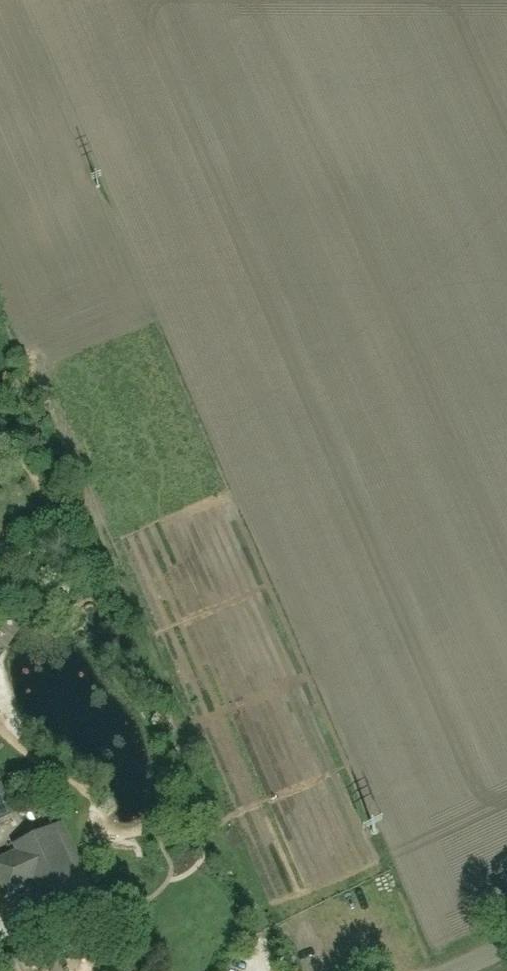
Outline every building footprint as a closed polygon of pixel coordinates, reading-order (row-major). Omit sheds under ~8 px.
[(84,894),(59,839),(66,836),(60,823),(14,844),(18,851),(0,859),(0,879),(7,894),(32,882),(46,911),(84,894)] [(0,970),(48,970),(38,950),(0,967),(0,970)]
